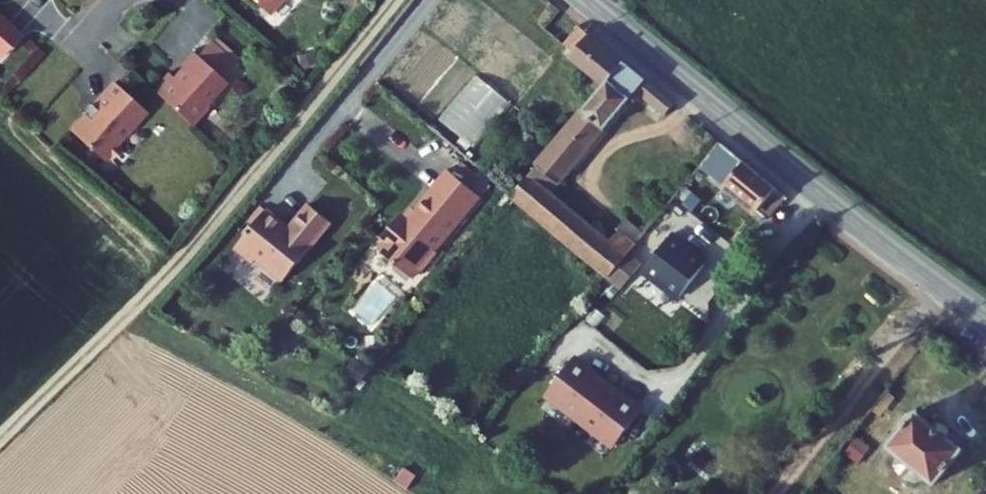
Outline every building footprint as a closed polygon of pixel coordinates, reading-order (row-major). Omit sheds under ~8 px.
[(269,19),(286,0),(249,0),(269,19)] [(4,60),(25,37),(1,15),(0,17),(0,57),(4,60)] [(597,82),(505,193),(606,278),(629,250),(637,241),(622,228),(615,236),(550,184),(628,91),(659,115),(671,100),(571,17),(559,31),(564,37),(553,45),(597,82)] [(170,74),(155,92),(193,127),(209,110),(209,105),(228,84),(194,53),(182,66),(185,68),(175,79),(170,74)] [(439,116),(471,146),(510,104),(477,74),(439,116)] [(148,112),(116,84),(95,107),(92,105),(84,115),(86,117),(73,132),(104,161),(108,156),(111,159),(120,149),(117,146),(148,112)] [(783,192),(721,142),(711,154),(700,167),(762,216),(783,192)] [(428,195),(448,171),(442,167),(423,190),(428,195)] [(430,249),(476,194),(448,171),(428,195),(423,190),(400,218),(395,213),(375,237),(381,241),(375,249),(392,263),(404,260),(414,268),(417,271),(433,250),(430,249)] [(279,220),(266,210),(235,249),(253,264),(256,259),(284,282),(331,223),(308,205),(287,231),(280,225),(279,220)] [(655,271),(629,250),(606,278),(631,299),(655,271)] [(408,276),(414,268),(404,260),(392,263),(408,276)] [(577,352),(543,394),(610,449),(644,408),(577,352)] [(924,482),(931,487),(960,451),(915,415),(886,451),(889,453),(924,482)] [(924,482),(889,453),(888,462),(895,469),(894,474),(905,482),(908,479),(916,485),(924,482)] [(974,485),(967,493),(985,493),(974,485)]
